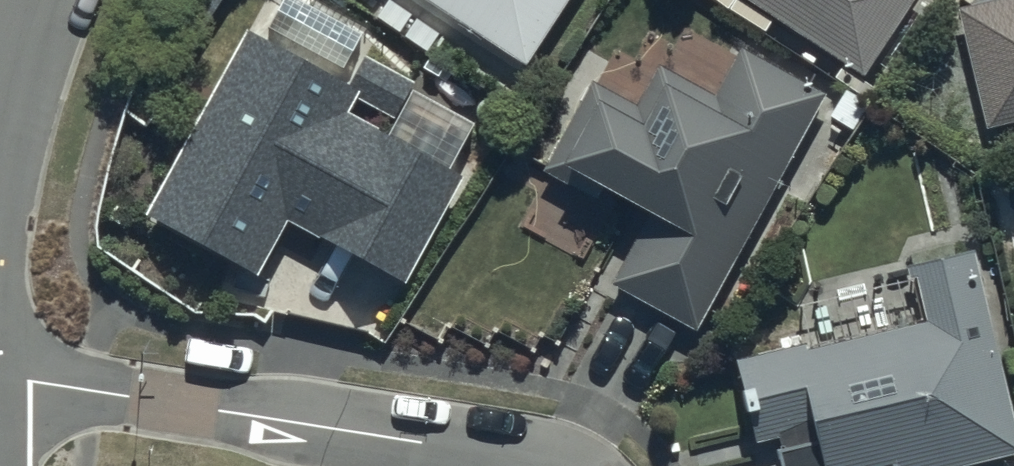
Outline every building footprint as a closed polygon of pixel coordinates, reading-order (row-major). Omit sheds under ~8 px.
[(510,69),(554,0),(402,0),(510,69)] [(844,77),(894,0),(726,0),(844,77)] [(946,17),(974,129),(1013,119),(1013,0),(1010,0),(946,17)] [(348,85),(247,29),(147,210),(260,272),(289,218),(407,283),(465,176),(349,112),(357,97),(397,119),(417,83),(365,55),(348,85)] [(580,87),(531,175),(628,229),(596,287),(677,333),(807,99),(726,54),(701,100),(648,70),(625,111),(580,87)] [(723,364),(729,394),(718,396),(723,420),(732,419),(738,448),(758,444),(762,465),(982,465),(1004,462),(963,255),(900,268),(911,327),(723,364)]
